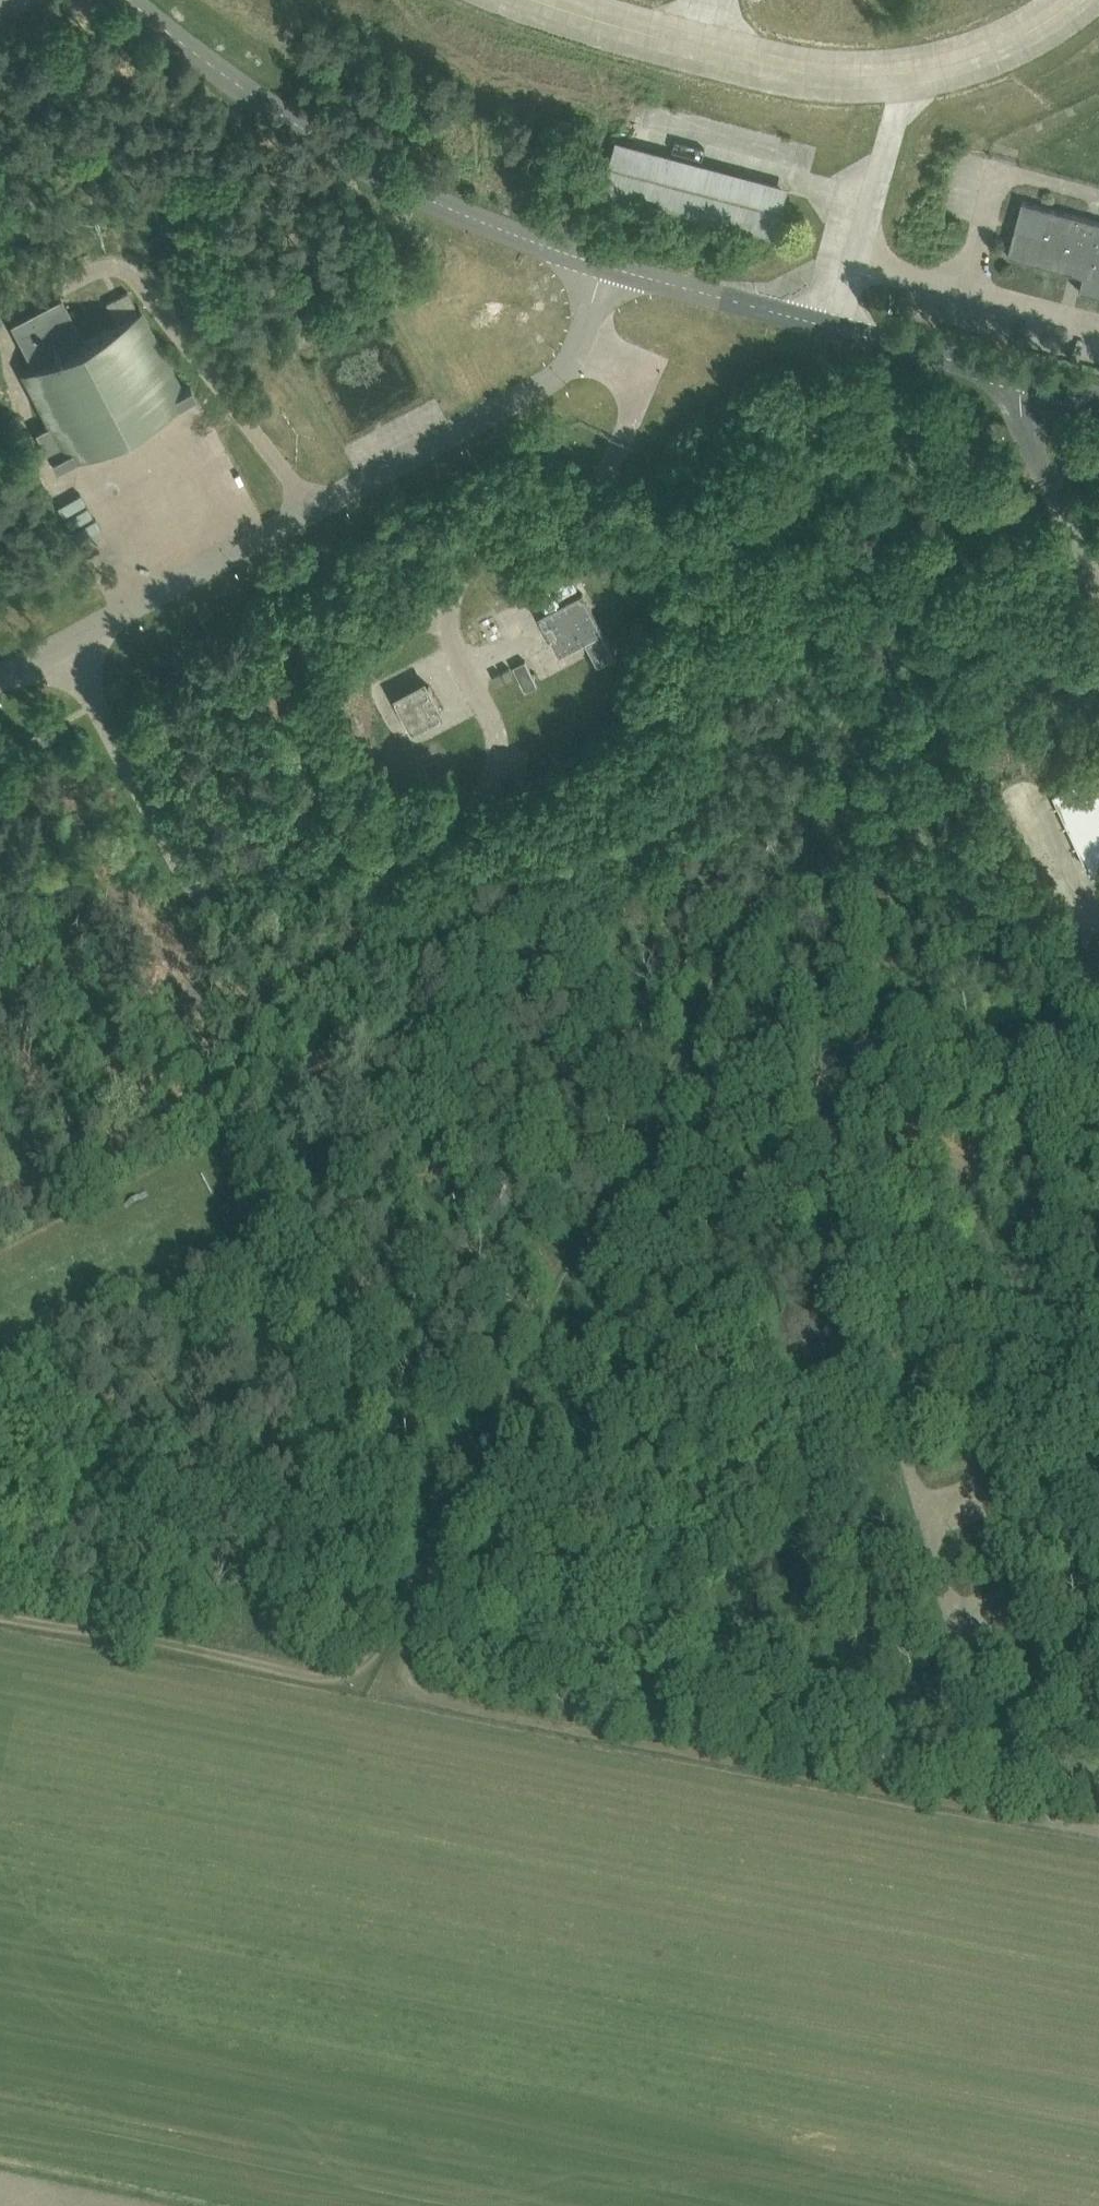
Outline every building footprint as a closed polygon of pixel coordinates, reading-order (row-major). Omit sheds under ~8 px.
[(605,181),(777,228),(786,192),(614,146),(605,181)] [(1085,217),(1022,200),(1007,254),(1083,275),(1079,290),(1098,295),(1098,220),(1085,217)] [(128,291),(106,303),(116,322),(138,310),(128,291)] [(140,311),(83,340),(62,298),(13,324),(35,366),(22,373),(50,426),(38,432),(56,466),(67,460),(68,460),(188,397),(187,397),(194,393),(191,387),(184,390),(137,301),(136,302),(140,311)] [(568,570),(536,588),(544,603),(558,596),(576,586),(574,582),(568,570)] [(586,638),(599,661),(615,653),(583,592),(541,615),(560,651),(586,638)] [(513,666),(526,690),(537,684),(525,660),(513,666)] [(397,701),(409,725),(442,708),(429,684),(397,701)] [(1091,870),(1098,866),(1098,768),(1053,789),(1091,870)]
